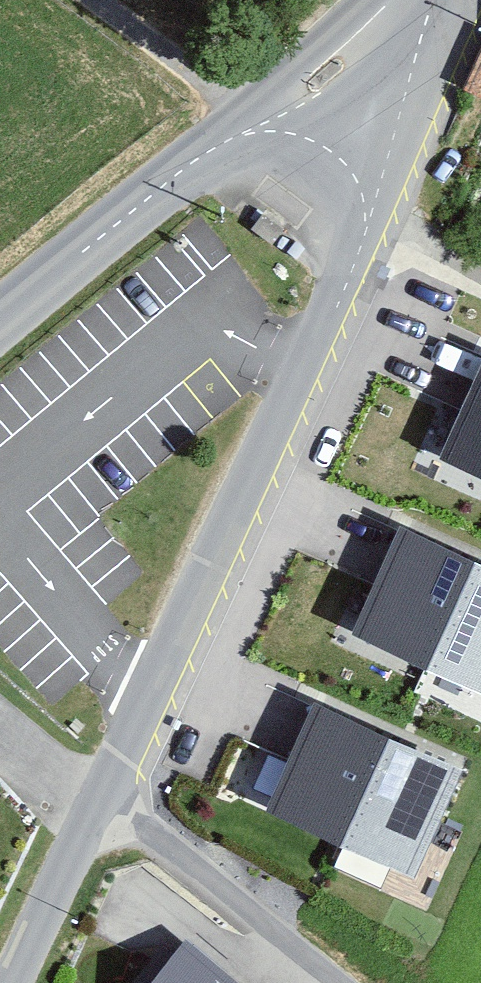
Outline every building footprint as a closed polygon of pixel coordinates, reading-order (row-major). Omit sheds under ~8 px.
[(464,85),(480,91),(480,48),(464,85)] [(441,450),(480,468),(480,360),(441,450)] [(403,517),(355,624),(480,680),(480,552),(403,517)] [(462,759),(315,694),(267,801),(414,867),(462,759)] [(184,930),(144,982),(248,982),(184,930)]
